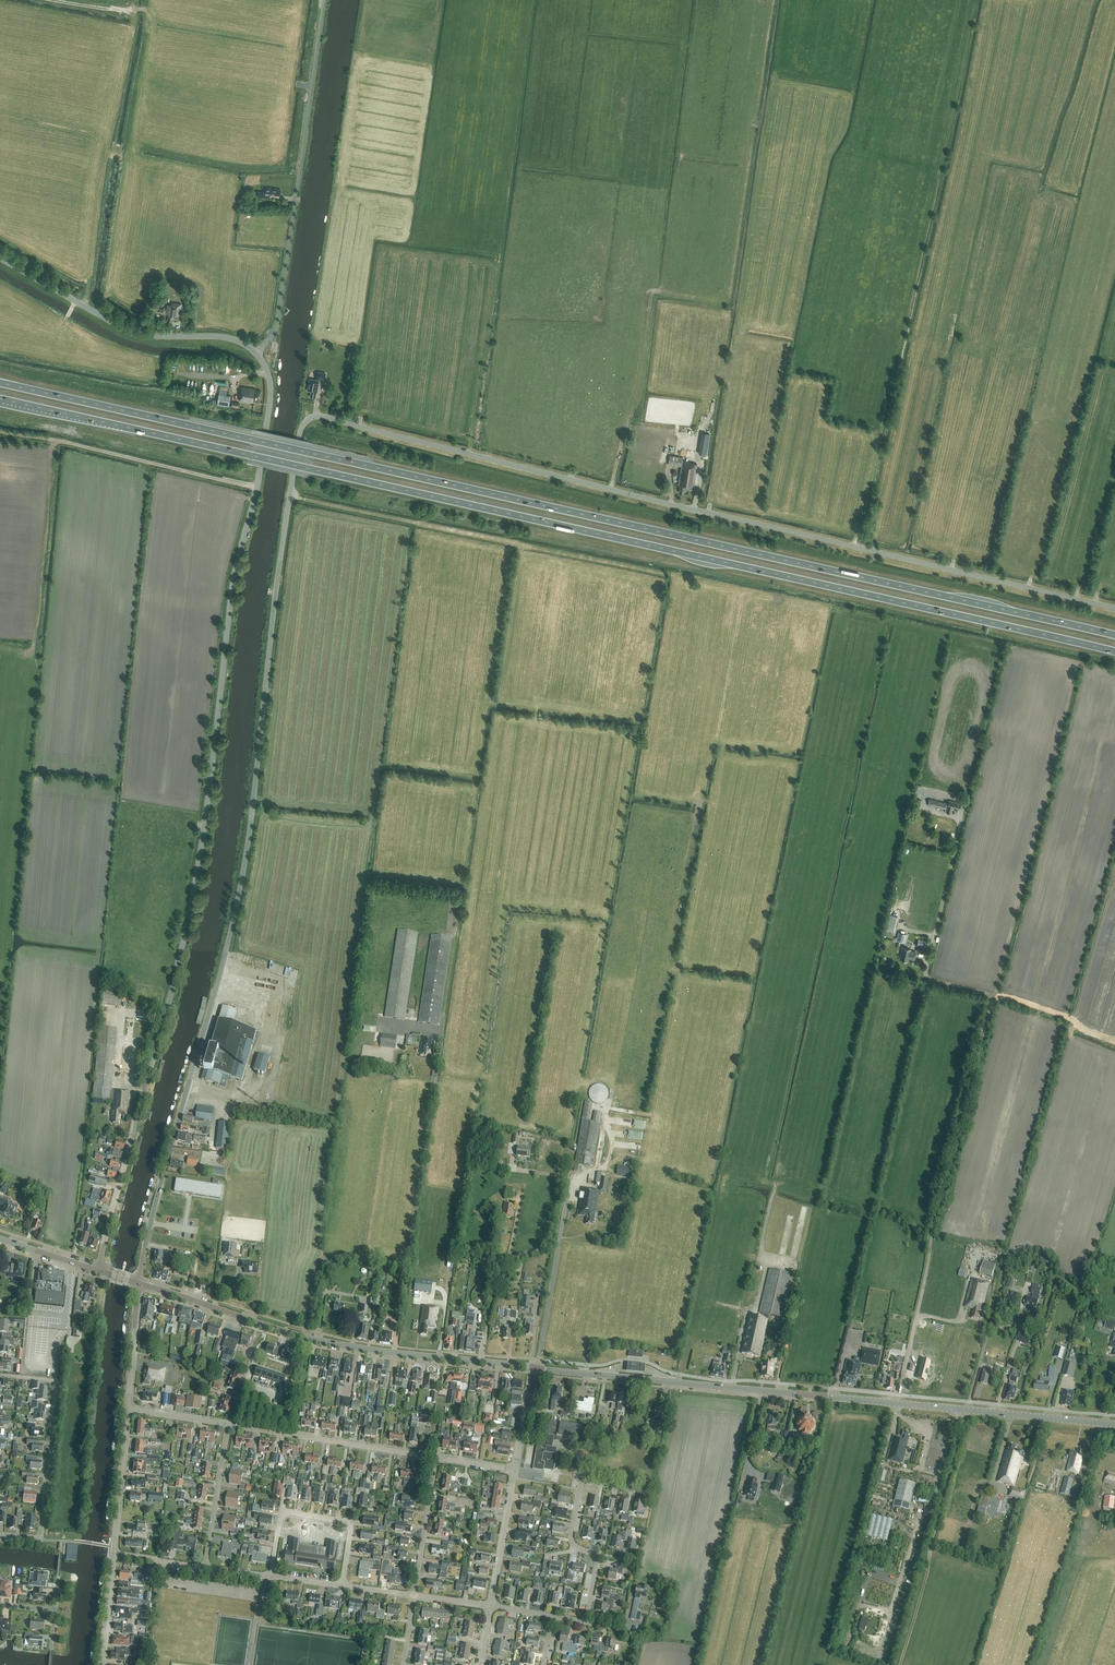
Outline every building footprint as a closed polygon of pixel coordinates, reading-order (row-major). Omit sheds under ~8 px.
[(267,187),(266,192),(259,191),(259,198),(265,199),(266,194),(276,195),(280,195),(281,189),(277,189),(277,188),(267,187)] [(180,316),(182,303),(172,302),(172,305),(168,304),(167,309),(153,307),(152,311),(166,313),(166,314),(169,314),(168,320),(172,321),(173,318),(177,319),(178,316),(180,316)] [(316,398),(319,382),(319,381),(319,379),(324,380),(325,374),(317,372),(316,381),(310,380),(308,391),(312,392),(311,397),(316,398)] [(261,401),(263,389),(256,389),(256,388),(242,386),(241,395),(242,395),(241,399),(255,401),(255,400),(261,401)] [(229,406),(231,396),(226,395),(227,390),(220,389),(217,404),(229,406)] [(707,460),(710,439),(704,438),(701,459),(707,460)] [(690,462),(685,461),(682,461),(683,457),(681,457),(681,454),(678,454),(677,457),(669,455),(668,464),(681,466),(679,482),(689,484),(689,483),(694,484),(697,464),(690,463),(690,462)] [(693,490),(694,484),(689,483),(689,484),(679,482),(678,485),(680,485),(679,492),(684,493),(685,489),(693,490)] [(960,809),(961,804),(954,802),(954,801),(948,800),(948,804),(946,803),(945,803),(943,803),(943,802),(939,802),(940,799),(936,798),(935,800),(929,799),(928,804),(945,808),(944,811),(946,812),(951,813),(953,807),(960,809)] [(890,914),(887,930),(894,931),(898,916),(890,914)] [(405,1020),(418,933),(398,930),(385,1017),(405,1020)] [(904,942),(906,934),(898,932),(896,940),(904,942)] [(439,1025),(452,938),(432,935),(418,1022),(439,1025)] [(928,948),(929,941),(919,939),(917,945),(928,948)] [(910,950),(903,948),(900,959),(908,960),(908,958),(915,959),(916,952),(910,951),(910,950)] [(120,1006),(122,989),(103,987),(102,1004),(120,1006)] [(242,1082),(257,1031),(233,1024),(237,1011),(223,1007),(207,1062),(202,1061),(199,1069),(204,1070),(202,1080),(215,1084),(215,1085),(225,1088),(226,1086),(226,1085),(227,1079),(231,1081),(232,1078),(242,1082)] [(127,1115),(129,1091),(111,1090),(116,1029),(99,1027),(93,1099),(113,1101),(112,1111),(111,1121),(113,1121),(112,1123),(119,1124),(119,1114),(127,1115)] [(380,1047),(395,1049),(396,1036),(382,1034),(380,1047)] [(433,1051),(435,1039),(422,1037),(421,1046),(421,1048),(420,1048),(419,1053),(421,1053),(421,1055),(426,1056),(427,1050),(433,1051)] [(270,1058),(259,1054),(254,1070),(265,1074),(270,1058)] [(607,1098),(608,1094),(607,1090),(605,1087),(601,1085),(597,1085),(593,1086),(590,1090),(589,1094),(590,1098),(593,1101),(597,1103),(601,1103),(605,1101),(607,1098)] [(592,1103),(585,1101),(582,1120),(589,1122),(592,1103)] [(212,1120),(214,1107),(197,1105),(196,1118),(194,1118),(185,1115),(183,1122),(192,1124),(193,1121),(199,1122),(199,1119),(212,1120)] [(592,1122),(600,1123),(602,1112),(594,1111),(592,1122)] [(582,1120),(573,1170),(581,1172),(582,1166),(593,1168),(600,1123),(592,1122),(589,1122),(582,1120)] [(227,1150),(230,1123),(219,1122),(216,1148),(227,1150)] [(188,1134),(187,1135),(183,1134),(183,1135),(180,1134),(178,1140),(185,1142),(184,1143),(190,1145),(193,1134),(188,1134)] [(112,1143),(115,1144),(114,1147),(123,1150),(125,1144),(116,1141),(113,1140),(107,1139),(106,1143),(111,1144),(112,1143)] [(530,1157),(531,1148),(518,1147),(517,1156),(530,1157)] [(110,1149),(109,1149),(106,1148),(105,1148),(104,1150),(108,1152),(110,1152),(109,1156),(107,1156),(107,1157),(111,1158),(112,1157),(121,1159),(122,1154),(118,1153),(118,1151),(113,1150),(110,1149)] [(196,1167),(198,1158),(189,1156),(187,1165),(196,1167)] [(107,1158),(106,1161),(111,1163),(109,1166),(118,1169),(120,1162),(114,1161),(109,1159),(107,1158)] [(182,1170),(184,1162),(178,1161),(178,1162),(172,1161),(171,1166),(173,1166),(173,1168),(182,1170)] [(628,1177),(629,1167),(615,1165),(615,1168),(618,1169),(616,1175),(628,1177)] [(223,1169),(206,1166),(205,1173),(222,1175),(223,1169)] [(115,1178),(117,1172),(111,1170),(99,1167),(98,1171),(107,1174),(107,1176),(115,1178)] [(581,1188),(577,1215),(587,1217),(586,1224),(592,1225),(592,1222),(594,1222),(599,1192),(606,1193),(609,1177),(601,1176),(602,1173),(597,1172),(595,1184),(600,1185),(599,1190),(581,1188)] [(107,1179),(101,1177),(101,1178),(90,1175),(89,1181),(99,1184),(99,1185),(105,1186),(107,1179)] [(5,1206),(4,1209),(5,1209),(4,1213),(13,1216),(17,1206),(12,1204),(13,1202),(10,1201),(10,1200),(5,1199),(6,1198),(2,1197),(3,1193),(5,1194),(7,1188),(1,1186),(3,1180),(0,1179),(0,1204),(5,1206)] [(221,1199),(223,1186),(176,1179),(174,1192),(188,1194),(192,1195),(221,1199)] [(513,1199),(514,1193),(512,1192),(512,1189),(507,1188),(505,1197),(513,1199)] [(110,1198),(111,1192),(107,1191),(107,1190),(103,1189),(102,1193),(98,1192),(98,1191),(94,1190),(94,1193),(110,1198)] [(108,1204),(110,1198),(94,1193),(92,1199),(95,1200),(95,1201),(99,1202),(103,1203),(108,1204)] [(513,1212),(515,1204),(505,1202),(503,1211),(504,1211),(503,1217),(511,1218),(512,1212),(513,1212)] [(101,1212),(94,1209),(92,1219),(97,1220),(97,1216),(99,1217),(101,1212)] [(35,1220),(32,1229),(37,1231),(38,1229),(41,1230),(42,1226),(45,1218),(42,1217),(40,1221),(35,1220)] [(195,1240),(197,1220),(190,1219),(188,1239),(195,1240)] [(89,1233),(90,1226),(91,1221),(87,1221),(86,1225),(85,1232),(86,1232),(85,1234),(82,1233),(79,1244),(86,1246),(89,1236),(89,1235),(89,1233)] [(90,1239),(91,1239),(88,1248),(95,1250),(97,1245),(97,1244),(98,1245),(99,1241),(98,1241),(99,1240),(97,1240),(98,1236),(92,1234),(90,1239)] [(225,1243),(224,1256),(235,1257),(236,1244),(225,1243)] [(167,1260),(168,1253),(163,1253),(156,1251),(155,1257),(154,1257),(154,1261),(155,1261),(155,1263),(162,1264),(162,1259),(167,1260)] [(979,1273),(992,1277),(996,1263),(983,1260),(979,1273)] [(23,1274),(24,1263),(22,1263),(22,1262),(17,1261),(17,1265),(10,1264),(9,1274),(8,1274),(8,1276),(14,1276),(14,1275),(21,1276),(21,1274),(23,1274)] [(245,1268),(245,1273),(250,1273),(250,1272),(258,1273),(258,1267),(257,1267),(257,1263),(248,1263),(248,1261),(241,1261),(240,1267),(245,1268)] [(167,1282),(169,1272),(164,1270),(165,1267),(160,1266),(158,1266),(157,1269),(154,1279),(167,1282)] [(64,1284),(65,1274),(63,1272),(53,1271),(53,1268),(52,1267),(49,1267),(47,1268),(47,1270),(41,1270),(41,1269),(38,1271),(38,1275),(36,1291),(34,1304),(61,1307),(64,1284)] [(965,1278),(967,1270),(961,1268),(958,1276),(965,1278)] [(782,1318),(792,1274),(769,1269),(759,1312),(762,1313),(760,1318),(750,1316),(742,1353),(759,1357),(768,1315),(782,1318)] [(982,1308),(989,1283),(972,1278),(964,1306),(974,1309),(971,1318),(978,1319),(981,1308),(982,1308)] [(415,1290),(431,1293),(432,1281),(416,1279),(415,1290)] [(1037,1308),(1042,1289),(1043,1285),(1034,1283),(1031,1293),(1034,1294),(1032,1298),(1027,1296),(1026,1300),(1025,1300),(1024,1304),(1025,1304),(1025,1305),(1037,1308)] [(88,1303),(90,1295),(93,1296),(94,1290),(92,1290),(93,1285),(89,1284),(88,1286),(85,1285),(83,1293),(84,1293),(82,1299),(76,1299),(75,1312),(80,1312),(80,1307),(81,1307),(82,1303),(84,1304),(85,1302),(88,1303)] [(529,1308),(531,1297),(523,1296),(522,1307),(529,1308)] [(152,1322),(156,1300),(144,1299),(141,1320),(152,1322)] [(344,1312),(345,1305),(338,1304),(338,1299),(334,1299),(333,1305),(335,1305),(334,1310),(344,1312)] [(172,1317),(174,1308),(163,1305),(160,1314),(172,1317)] [(360,1305),(359,1313),(371,1314),(372,1308),(368,1307),(368,1306),(360,1305)] [(193,1310),(180,1306),(177,1317),(180,1317),(179,1323),(182,1324),(183,1318),(190,1320),(193,1310)] [(436,1328),(438,1308),(423,1306),(419,1332),(421,1332),(421,1335),(426,1336),(427,1327),(436,1328)] [(205,1315),(195,1311),(192,1317),(194,1317),(191,1326),(200,1329),(201,1325),(202,1325),(205,1315)] [(464,1321),(465,1316),(459,1315),(460,1313),(453,1312),(452,1319),(451,1319),(450,1326),(457,1327),(458,1321),(457,1321),(458,1320),(464,1321)] [(13,1322),(23,1323),(24,1319),(5,1317),(5,1321),(0,1321),(0,1327),(8,1328),(9,1325),(13,1325),(13,1322)] [(1107,1319),(1104,1327),(1114,1331),(1109,1346),(1114,1348),(1114,1321),(1107,1319)] [(533,1336),(534,1327),(533,1327),(534,1321),(526,1320),(525,1326),(527,1326),(526,1335),(533,1336)] [(367,1340),(369,1325),(369,1322),(366,1322),(366,1325),(359,1324),(357,1339),(367,1340)] [(218,1336),(221,1328),(211,1324),(208,1333),(218,1336)] [(378,1342),(379,1330),(380,1327),(376,1326),(376,1333),(372,1333),(371,1341),(378,1342)] [(8,1328),(0,1327),(0,1333),(4,1333),(3,1337),(4,1337),(11,1338),(11,1334),(8,1334),(8,1328)] [(225,1336),(226,1337),(222,1347),(225,1348),(235,1352),(237,1344),(248,1348),(252,1338),(243,1335),(243,1336),(240,1335),(241,1334),(227,1330),(225,1336)] [(203,1345),(205,1332),(198,1331),(196,1344),(203,1345)] [(392,1342),(393,1332),(381,1331),(380,1336),(381,1336),(380,1342),(389,1344),(390,1342),(392,1342)] [(452,1350),(453,1341),(452,1341),(453,1336),(445,1335),(444,1342),(446,1342),(446,1345),(447,1345),(446,1349),(447,1349),(448,1350),(449,1350),(449,1349),(452,1350)] [(475,1352),(476,1338),(466,1337),(465,1343),(465,1335),(465,1343),(464,1351),(475,1352)] [(1018,1335),(1016,1341),(1029,1345),(1031,1340),(1018,1335)] [(11,1338),(4,1337),(3,1342),(0,1341),(0,1347),(9,1348),(9,1345),(13,1346),(13,1343),(14,1338),(11,1338)] [(276,1345),(270,1343),(266,1353),(277,1356),(279,1348),(276,1347),(276,1345)] [(1072,1360),(1077,1345),(1074,1344),(1069,1359),(1072,1360)] [(723,1353),(726,1354),(724,1362),(729,1363),(732,1348),(724,1346),(723,1353)] [(1057,1358),(1062,1359),(1065,1349),(1058,1346),(1056,1351),(1059,1352),(1057,1358)] [(232,1360),(235,1352),(225,1348),(220,1364),(240,1370),(242,1364),(232,1360)] [(292,1350),(285,1348),(284,1350),(281,1349),(278,1357),(289,1360),(292,1350)] [(852,1385),(856,1386),(857,1380),(858,1376),(861,1363),(878,1367),(881,1351),(863,1348),(860,1357),(855,1356),(853,1361),(846,1361),(845,1373),(846,1373),(845,1376),(844,1376),(844,1383),(848,1384),(848,1385),(851,1386),(852,1385)] [(172,1354),(170,1360),(185,1363),(186,1357),(172,1354)] [(325,1368),(327,1359),(315,1357),(313,1366),(325,1368)] [(16,1359),(11,1359),(3,1358),(3,1361),(0,1361),(0,1369),(6,1370),(7,1366),(10,1366),(10,1363),(16,1363),(16,1359)] [(776,1363),(776,1359),(771,1358),(770,1361),(768,1361),(768,1365),(762,1364),(761,1365),(763,1367),(762,1376),(764,1376),(764,1377),(770,1378),(770,1377),(772,1377),(773,1369),(774,1363),(776,1363)] [(330,1359),(329,1369),(328,1376),(332,1377),(334,1369),(338,1370),(339,1361),(330,1359)] [(1072,1378),(1076,1365),(1075,1365),(1076,1361),(1067,1359),(1066,1363),(1062,1376),(1072,1378)] [(353,1363),(348,1362),(345,1361),(343,1369),(342,1369),(341,1376),(340,1382),(344,1382),(345,1376),(346,1376),(346,1374),(351,1374),(352,1373),(352,1371),(352,1370),(353,1363)] [(713,1365),(711,1375),(723,1378),(725,1367),(718,1366),(719,1362),(714,1361),(713,1365)] [(163,1382),(166,1367),(146,1364),(143,1384),(149,1385),(150,1379),(156,1380),(156,1381),(163,1382)] [(364,1382),(366,1365),(360,1364),(359,1374),(361,1374),(360,1378),(358,1378),(358,1382),(364,1382)] [(917,1378),(924,1380),(928,1366),(921,1364),(917,1378)] [(372,1365),(366,1365),(364,1382),(367,1383),(368,1374),(371,1375),(372,1365)] [(645,1367),(628,1366),(627,1374),(644,1376),(645,1367)] [(258,1367),(254,1377),(260,1379),(264,1369),(258,1367)] [(388,1377),(389,1368),(383,1367),(381,1379),(380,1386),(384,1387),(385,1377),(388,1377)] [(266,1381),(269,1371),(264,1369),(260,1379),(266,1381)] [(402,1386),(402,1383),(403,1380),(406,1380),(408,1371),(397,1369),(395,1379),(396,1379),(395,1382),(395,1385),(402,1386)] [(987,1385),(989,1376),(986,1375),(987,1370),(984,1369),(982,1374),(983,1374),(981,1383),(987,1385)] [(1005,1397),(1004,1400),(1009,1400),(1010,1397),(1014,1398),(1017,1387),(1015,1386),(1020,1372),(1014,1369),(1009,1384),(1007,1384),(1003,1397),(1005,1397)] [(272,1383),(275,1373),(269,1371),(266,1381),(272,1383)] [(421,1382),(422,1378),(421,1378),(422,1372),(414,1371),(413,1377),(412,1377),(411,1381),(421,1382)] [(232,1376),(230,1381),(239,1384),(241,1379),(238,1378),(239,1375),(232,1373),(231,1373),(230,1375),(232,1376)] [(278,1385),(281,1375),(275,1373),(272,1383),(278,1385)] [(433,1390),(435,1374),(426,1373),(426,1378),(425,1378),(424,1389),(433,1390)] [(899,1373),(890,1373),(890,1376),(884,1375),(884,1379),(883,1379),(882,1383),(883,1384),(887,1384),(886,1389),(893,1389),(894,1380),(898,1381),(899,1373)] [(1048,1390),(1049,1382),(1056,1383),(1054,1382),(1055,1374),(1049,1373),(1049,1378),(1041,1377),(1041,1381),(1035,1381),(1034,1389),(1039,1390),(1050,1391),(1050,1390),(1048,1390)] [(457,1383),(458,1374),(453,1374),(452,1376),(447,1375),(446,1381),(451,1382),(450,1389),(453,1390),(453,1392),(451,1392),(449,1404),(455,1404),(455,1400),(456,1393),(457,1390),(456,1390),(457,1383)] [(467,1378),(463,1378),(464,1375),(458,1374),(457,1383),(456,1390),(457,1390),(459,1390),(460,1390),(466,1391),(467,1378)] [(287,1377),(281,1375),(278,1385),(284,1387),(287,1377)] [(483,1391),(484,1378),(478,1377),(477,1379),(475,1379),(474,1382),(471,1382),(471,1383),(469,1391),(476,1392),(476,1390),(478,1391),(477,1393),(482,1394),(482,1391),(483,1391)] [(494,1382),(490,1381),(491,1379),(484,1378),(483,1391),(492,1392),(494,1382)] [(907,1378),(903,1389),(910,1391),(913,1380),(907,1378)] [(511,1394),(512,1387),(511,1387),(512,1381),(502,1380),(502,1384),(501,1384),(500,1393),(511,1394)] [(237,1389),(239,1384),(230,1381),(228,1386),(226,1385),(226,1387),(227,1388),(234,1390),(234,1388),(237,1389)] [(522,1396),(523,1390),(521,1390),(522,1382),(513,1381),(513,1389),(512,1389),(510,1405),(521,1406),(521,1400),(521,1396),(522,1396)] [(46,1395),(47,1388),(39,1387),(39,1383),(32,1383),(31,1389),(36,1390),(36,1394),(46,1395)] [(560,1401),(562,1388),(554,1387),(553,1393),(552,1400),(551,1400),(550,1410),(554,1411),(556,1400),(560,1401)] [(1073,1396),(1074,1391),(1063,1390),(1061,1399),(1063,1399),(1062,1405),(1070,1406),(1071,1400),(1073,1400),(1073,1399),(1072,1399),(1073,1396)] [(150,1394),(144,1393),(143,1401),(152,1402),(153,1397),(157,1398),(158,1392),(155,1392),(155,1391),(150,1391),(150,1394)] [(193,1409),(195,1397),(192,1397),(192,1394),(189,1393),(189,1392),(184,1391),(184,1394),(188,1394),(186,1408),(193,1409)] [(46,1401),(46,1395),(36,1394),(35,1397),(31,1397),(31,1398),(28,1397),(28,1403),(30,1403),(37,1404),(37,1400),(46,1401)] [(394,1408),(396,1395),(390,1394),(388,1407),(394,1408)] [(619,1394),(618,1403),(617,1410),(622,1411),(623,1403),(624,1404),(625,1395),(622,1395),(622,1394),(620,1394),(619,1394)] [(224,1399),(222,1404),(231,1407),(233,1402),(230,1401),(231,1398),(225,1396),(223,1396),(222,1398),(224,1399)] [(340,1406),(350,1407),(352,1398),(342,1396),(340,1406)] [(177,1405),(184,1406),(186,1398),(178,1397),(177,1405)] [(200,1410),(202,1398),(195,1397),(193,1409),(200,1410)] [(591,1414),(593,1403),(594,1398),(592,1398),(589,1402),(588,1402),(588,1399),(584,1398),(583,1403),(575,1401),(573,1410),(591,1414)] [(360,1410),(361,1402),(353,1401),(352,1409),(360,1410)] [(44,1414),(45,1408),(37,1407),(37,1404),(30,1403),(30,1406),(31,1406),(31,1409),(34,1409),(34,1413),(44,1414)] [(229,1412),(231,1407),(222,1404),(220,1409),(218,1408),(218,1410),(220,1411),(219,1411),(226,1413),(227,1411),(229,1412)] [(349,1420),(349,1418),(345,1418),(347,1408),(344,1408),(341,1425),(345,1426),(344,1432),(350,1433),(351,1425),(352,1421),(352,1420),(349,1420)] [(662,1418),(663,1408),(655,1408),(654,1417),(657,1417),(656,1424),(661,1425),(662,1418)] [(10,1419),(10,1416),(2,1414),(3,1410),(0,1410),(0,1418),(10,1419)] [(308,1427),(311,1411),(308,1410),(306,1419),(302,1418),(301,1426),(308,1427)] [(314,1411),(311,1411),(308,1427),(315,1428),(316,1420),(312,1420),(314,1411)] [(776,1431),(778,1413),(769,1412),(767,1425),(767,1430),(776,1431)] [(44,1414),(34,1413),(33,1417),(27,1416),(27,1419),(28,1419),(28,1422),(36,1423),(36,1420),(44,1421),(44,1414)] [(485,1413),(483,1421),(492,1423),(493,1415),(485,1413)] [(412,1431),(410,1443),(417,1444),(420,1432),(418,1432),(419,1428),(417,1428),(418,1421),(419,1421),(419,1422),(426,1423),(427,1417),(420,1416),(420,1418),(419,1418),(419,1417),(412,1416),(410,1431),(412,1431)] [(814,1428),(814,1425),(812,1422),(813,1420),(811,1420),(811,1417),(803,1416),(802,1418),(801,1418),(800,1420),(797,1422),(797,1426),(799,1429),(799,1431),(801,1431),(800,1436),(800,1443),(806,1443),(808,1437),(809,1432),(811,1433),(811,1430),(814,1428)] [(507,1426),(513,1427),(515,1419),(508,1418),(507,1426)] [(139,1421),(138,1428),(151,1430),(151,1426),(148,1426),(145,1426),(145,1422),(139,1421)] [(581,1440),(583,1427),(560,1422),(560,1423),(549,1421),(549,1425),(548,1424),(547,1430),(548,1430),(547,1434),(555,1436),(555,1435),(556,1436),(555,1440),(573,1443),(573,1439),(581,1440)] [(328,1430),(330,1423),(323,1422),(322,1429),(328,1430)] [(473,1430),(474,1423),(464,1422),(463,1429),(473,1430)] [(43,1436),(43,1429),(34,1428),(35,1424),(27,1423),(26,1430),(32,1431),(31,1436),(36,1437),(36,1436),(43,1436)] [(485,1425),(477,1424),(475,1432),(483,1433),(485,1425)] [(396,1441),(399,1425),(396,1425),(394,1433),(391,1432),(390,1439),(396,1441)] [(402,1426),(399,1425),(396,1441),(403,1442),(404,1435),(401,1434),(402,1426)] [(184,1435),(185,1427),(178,1426),(176,1437),(181,1437),(182,1434),(184,1435)] [(191,1439),(193,1429),(185,1427),(184,1435),(187,1435),(186,1438),(191,1439)] [(449,1449),(451,1438),(447,1438),(448,1433),(447,1432),(445,1431),(445,1429),(441,1429),(439,1439),(444,1440),(442,1448),(449,1449)] [(207,1438),(209,1431),(201,1430),(200,1440),(204,1441),(205,1438),(207,1438)] [(493,1436),(493,1438),(499,1439),(500,1437),(502,1437),(502,1438),(511,1439),(512,1433),(510,1432),(511,1431),(503,1430),(502,1435),(500,1435),(500,1434),(494,1433),(493,1436)] [(786,1442),(788,1432),(782,1430),(780,1441),(786,1442)] [(214,1443),(216,1432),(209,1431),(207,1438),(210,1439),(210,1442),(214,1443)] [(887,1460),(901,1464),(902,1464),(909,1435),(908,1435),(909,1432),(903,1431),(901,1437),(893,1435),(887,1460)] [(462,1434),(458,1434),(456,1433),(454,1439),(451,1438),(449,1449),(456,1450),(457,1442),(461,1443),(462,1434)] [(555,1463),(557,1454),(556,1454),(557,1448),(553,1448),(555,1436),(547,1434),(544,1434),(541,1447),(537,1446),(533,1469),(541,1470),(541,1469),(554,1471),(559,1468),(555,1463)] [(244,1444),(245,1437),(237,1436),(236,1446),(240,1447),(241,1444),(244,1444)] [(252,1438),(245,1437),(244,1444),(246,1444),(246,1448),(246,1450),(248,1450),(249,1448),(250,1448),(252,1438)] [(470,1453),(472,1442),(472,1438),(466,1437),(463,1451),(470,1453)] [(27,1439),(27,1445),(32,1445),(32,1451),(35,1452),(35,1451),(42,1452),(42,1445),(38,1444),(38,1440),(35,1440),(27,1439)] [(267,1448),(268,1440),(261,1439),(259,1450),(264,1450),(264,1447),(267,1448)] [(472,1439),(470,1453),(477,1454),(479,1440),(472,1439)] [(274,1452),(275,1442),(268,1440),(267,1448),(270,1448),(269,1451),(274,1452)] [(508,1456),(510,1447),(499,1446),(499,1445),(502,1446),(503,1441),(495,1440),(495,1444),(496,1445),(495,1450),(498,1450),(498,1454),(508,1456)] [(290,1451),(291,1444),(284,1443),(282,1453),(287,1454),(287,1451),(290,1451)] [(297,1456),(299,1445),(291,1444),(290,1451),(293,1452),(293,1455),(297,1456)] [(1022,1500),(1025,1491),(1014,1488),(1024,1452),(1015,1449),(1016,1446),(1010,1444),(1008,1451),(1006,1451),(997,1481),(1006,1484),(1012,1486),(1009,1496),(1022,1500)] [(136,1448),(136,1453),(139,1454),(139,1455),(148,1456),(148,1449),(145,1449),(136,1448)] [(786,1449),(780,1448),(779,1452),(781,1452),(780,1457),(778,1456),(777,1460),(786,1462),(786,1458),(784,1457),(786,1449)] [(1081,1457),(1083,1451),(1079,1450),(1078,1453),(1071,1451),(1070,1455),(1071,1456),(1067,1471),(1079,1474),(1083,1458),(1081,1457)] [(40,1469),(41,1461),(34,1460),(34,1457),(26,1456),(26,1461),(31,1462),(30,1468),(40,1469)] [(314,1472),(315,1464),(319,1464),(320,1457),(313,1456),(311,1472),(314,1472)] [(153,1466),(154,1462),(158,1463),(158,1460),(149,1459),(143,1458),(142,1462),(135,1461),(134,1467),(146,1468),(146,1465),(153,1466)] [(334,1470),(334,1467),(335,1460),(328,1459),(327,1466),(331,1466),(330,1475),(333,1475),(334,1470)] [(342,1461),(335,1460),(334,1467),(341,1468),(342,1461)] [(358,1479),(360,1471),(364,1472),(365,1464),(358,1463),(355,1479),(358,1479)] [(204,1464),(203,1467),(195,1466),(195,1469),(210,1472),(211,1465),(204,1464)] [(377,1482),(380,1467),(373,1466),(372,1473),(376,1473),(374,1482),(377,1482)] [(145,1476),(146,1468),(134,1467),(133,1473),(137,1473),(137,1475),(145,1476)] [(381,1483),(382,1474),(386,1475),(387,1468),(380,1467),(377,1482),(381,1483)] [(209,1479),(210,1472),(195,1469),(194,1472),(202,1474),(202,1477),(209,1479)] [(243,1471),(231,1470),(230,1477),(242,1479),(243,1474),(247,1474),(247,1472),(243,1471)] [(884,1482),(886,1472),(880,1470),(877,1481),(884,1482)] [(37,1484),(38,1477),(31,1476),(31,1472),(22,1471),(21,1478),(27,1478),(26,1483),(37,1484)] [(416,1488),(417,1480),(421,1481),(422,1474),(415,1472),(414,1479),(414,1483),(413,1488),(416,1488)] [(1107,1472),(1103,1482),(1114,1486),(1114,1474),(1107,1472)] [(775,1473),(773,1482),(771,1491),(774,1491),(778,1492),(783,1474),(775,1473)] [(459,1482),(451,1481),(451,1477),(444,1476),(443,1483),(459,1485),(459,1482)] [(241,1483),(242,1479),(230,1477),(229,1484),(241,1485),(245,1486),(246,1484),(241,1483)] [(1069,1495),(1073,1479),(1065,1477),(1060,1493),(1069,1495)] [(149,1479),(147,1479),(146,1478),(145,1481),(137,1480),(137,1481),(133,1481),(132,1486),(136,1487),(136,1488),(145,1489),(146,1482),(148,1483),(149,1479)] [(182,1488),(184,1480),(177,1479),(176,1487),(182,1488)] [(758,1485),(756,1484),(757,1480),(750,1479),(749,1482),(747,1482),(744,1495),(755,1498),(758,1485)] [(281,1497),(283,1485),(278,1485),(279,1481),(276,1480),(273,1496),(281,1497)] [(294,1484),(290,1483),(290,1480),(288,1480),(287,1485),(286,1489),(289,1489),(287,1498),(295,1500),(297,1489),(293,1488),(294,1484)] [(303,1491),(301,1501),(309,1502),(311,1491),(308,1490),(309,1487),(304,1486),(304,1481),(301,1480),(301,1485),(300,1491),(303,1491)] [(909,1510),(915,1484),(899,1480),(893,1507),(909,1510)] [(458,1488),(459,1485),(443,1483),(442,1490),(449,1491),(450,1487),(458,1488)] [(502,1492),(503,1486),(488,1483),(488,1486),(495,1487),(495,1491),(502,1492)] [(315,1484),(313,1493),(316,1493),(315,1503),(323,1504),(325,1493),(320,1492),(321,1488),(319,1488),(320,1485),(318,1485),(317,1484),(315,1484)] [(200,1486),(200,1490),(191,1488),(191,1492),(206,1494),(208,1487),(200,1486)] [(535,1492),(536,1489),(525,1487),(524,1495),(535,1497),(534,1501),(544,1502),(545,1498),(538,1497),(539,1493),(535,1492)] [(34,1502),(35,1493),(24,1492),(24,1488),(18,1488),(17,1494),(22,1495),(22,1494),(25,1494),(24,1496),(23,1501),(25,1501),(24,1501),(34,1502)] [(337,1506),(339,1495),(334,1494),(335,1489),(329,1488),(328,1492),(328,1494),(331,1494),(329,1505),(337,1506)] [(367,1507),(369,1495),(369,1490),(357,1488),(356,1494),(361,1495),(359,1506),(367,1507)] [(184,1501),(186,1492),(178,1491),(177,1500),(184,1501)] [(349,1492),(348,1492),(342,1491),(341,1497),(344,1497),(343,1507),(351,1509),(353,1498),(348,1497),(349,1492)] [(983,1491),(979,1506),(987,1508),(991,1493),(983,1491)] [(162,1503),(163,1494),(150,1492),(149,1500),(155,1500),(155,1502),(162,1503)] [(205,1501),(206,1494),(191,1492),(190,1494),(199,1496),(198,1500),(205,1501)] [(552,1500),(551,1504),(559,1505),(559,1502),(569,1504),(570,1495),(560,1493),(557,1493),(555,1500),(552,1500)] [(145,1500),(146,1497),(141,1496),(141,1495),(131,1494),(130,1501),(141,1502),(141,1499),(145,1500)] [(415,1507),(416,1501),(408,1499),(409,1496),(403,1495),(402,1502),(407,1503),(406,1509),(411,1509),(411,1506),(415,1507)] [(601,1509),(601,1507),(598,1506),(599,1498),(591,1496),(589,1508),(593,1508),(593,1511),(600,1512),(601,1509)] [(1114,1497),(1105,1496),(1103,1507),(1112,1509),(1114,1497)] [(238,1506),(239,1500),(227,1498),(226,1507),(237,1508),(242,1509),(242,1507),(238,1506)] [(455,1505),(447,1503),(448,1500),(440,1498),(439,1505),(455,1508),(455,1505)] [(601,1512),(600,1516),(604,1517),(605,1513),(615,1514),(616,1509),(612,1508),(614,1500),(606,1499),(604,1509),(601,1509),(600,1512),(601,1512)] [(541,1508),(541,1506),(544,1506),(545,1504),(544,1503),(544,1502),(534,1501),(533,1504),(523,1502),(521,1511),(532,1513),(533,1507),(541,1508)] [(622,1513),(622,1516),(621,1520),(628,1521),(630,1511),(627,1511),(628,1503),(620,1501),(619,1513),(622,1513)] [(644,1516),(645,1511),(642,1510),(643,1502),(635,1501),(634,1512),(637,1512),(637,1515),(644,1516)] [(263,1502),(262,1506),(254,1505),(253,1511),(261,1513),(262,1510),(273,1512),(275,1504),(263,1502)] [(558,1508),(559,1505),(551,1504),(550,1508),(553,1509),(552,1513),(556,1514),(555,1517),(566,1519),(567,1510),(558,1508)] [(454,1511),(455,1508),(439,1505),(438,1512),(445,1513),(446,1510),(449,1511),(449,1510),(454,1511)] [(22,1520),(22,1512),(23,1508),(18,1508),(17,1512),(16,1518),(10,1518),(9,1528),(17,1529),(18,1520),(22,1520)] [(197,1508),(196,1512),(188,1511),(187,1514),(196,1515),(203,1516),(204,1510),(197,1508)] [(401,1509),(400,1516),(405,1516),(404,1521),(408,1521),(409,1519),(413,1520),(414,1513),(406,1512),(406,1509),(401,1509)] [(35,1531),(36,1517),(35,1517),(35,1513),(25,1512),(25,1516),(26,1516),(25,1529),(30,1529),(30,1530),(35,1531)] [(271,1525),(273,1517),(261,1515),(261,1514),(255,1513),(254,1518),(260,1519),(259,1523),(271,1525)] [(202,1523),(203,1516),(196,1515),(195,1519),(187,1517),(186,1521),(202,1523)] [(533,1524),(535,1516),(529,1515),(529,1519),(520,1517),(519,1525),(529,1527),(529,1523),(533,1524)] [(224,1516),(223,1522),(235,1524),(236,1520),(240,1520),(240,1518),(236,1517),(224,1516)] [(379,1523),(379,1518),(375,1517),(375,1518),(364,1517),(363,1524),(374,1526),(374,1522),(379,1523)] [(496,1526),(497,1521),(495,1521),(495,1519),(488,1518),(487,1521),(481,1520),(480,1524),(485,1525),(487,1525),(487,1526),(490,1526),(490,1525),(496,1526)] [(556,1521),(547,1519),(542,1518),(541,1526),(546,1527),(546,1524),(554,1526),(553,1532),(563,1534),(564,1525),(555,1524),(556,1521)] [(252,1527),(254,1520),(247,1519),(245,1526),(252,1527)] [(201,1530),(202,1523),(186,1521),(186,1524),(194,1525),(193,1529),(201,1530)] [(411,1533),(412,1527),(404,1525),(404,1522),(397,1521),(396,1525),(395,1530),(411,1533)] [(128,1524),(127,1530),(133,1531),(133,1532),(143,1533),(143,1529),(145,1529),(146,1523),(138,1522),(138,1525),(134,1525),(134,1524),(130,1524),(128,1524)] [(234,1529),(235,1524),(223,1522),(222,1530),(231,1531),(230,1534),(238,1535),(239,1530),(234,1529)] [(592,1532),(596,1533),(597,1526),(593,1525),(593,1529),(584,1528),(583,1538),(591,1539),(592,1532)] [(600,1526),(597,1526),(596,1533),(599,1533),(597,1540),(606,1542),(607,1532),(599,1531),(600,1526)] [(451,1533),(451,1530),(446,1529),(443,1529),(436,1528),(435,1535),(442,1536),(442,1532),(451,1533)] [(269,1541),(270,1533),(259,1532),(259,1530),(254,1529),(253,1535),(258,1535),(258,1540),(269,1541)] [(516,1532),(515,1541),(525,1543),(526,1539),(530,1540),(531,1537),(531,1534),(532,1531),(524,1530),(523,1533),(516,1532)] [(636,1540),(630,1539),(632,1531),(626,1530),(626,1534),(624,1541),(628,1542),(626,1549),(635,1550),(636,1540)] [(377,1540),(372,1540),(372,1535),(376,1536),(377,1532),(373,1531),(373,1532),(362,1531),(361,1539),(372,1540),(371,1544),(384,1545),(385,1540),(377,1539),(377,1540)] [(626,1534),(625,1534),(625,1532),(623,1531),(622,1532),(619,1532),(618,1537),(613,1536),(612,1546),(620,1548),(621,1541),(624,1541),(626,1534)] [(175,1542),(173,1549),(177,1550),(177,1549),(183,1550),(184,1545),(191,1547),(190,1552),(195,1553),(196,1544),(197,1538),(188,1537),(187,1541),(182,1540),(183,1533),(175,1532),(174,1542),(175,1542)] [(402,1535),(397,1534),(393,1534),(393,1537),(397,1538),(396,1541),(401,1542),(400,1544),(409,1546),(409,1540),(402,1538),(402,1535)] [(545,1534),(543,1540),(548,1541),(547,1546),(558,1548),(559,1540),(555,1540),(555,1536),(545,1534)] [(493,1544),(494,1536),(489,1535),(484,1535),(484,1538),(485,1538),(484,1542),(488,1543),(493,1544)] [(142,1548),(143,1539),(138,1539),(138,1541),(126,1540),(126,1546),(142,1548)] [(287,1552),(285,1562),(334,1570),(336,1559),(334,1559),(336,1542),(330,1541),(328,1541),(327,1548),(324,1548),(315,1547),(299,1544),(299,1540),(291,1539),(290,1548),(289,1552),(287,1552)] [(222,1552),(222,1557),(231,1559),(233,1546),(238,1547),(239,1541),(233,1540),(232,1544),(224,1543),(224,1544),(223,1552),(222,1552)] [(435,1555),(435,1554),(443,1555),(443,1551),(447,1551),(448,1545),(449,1541),(443,1540),(443,1544),(442,1547),(433,1545),(432,1553),(432,1555),(435,1555)] [(77,1551),(78,1545),(67,1544),(67,1552),(77,1553),(77,1551)] [(375,1549),(370,1548),(371,1547),(360,1545),(359,1553),(370,1554),(374,1554),(375,1549)] [(529,1553),(530,1547),(522,1545),(521,1549),(513,1548),(512,1556),(523,1558),(524,1552),(529,1553)] [(250,1546),(249,1554),(253,1555),(252,1561),(262,1563),(263,1561),(265,1562),(266,1555),(259,1554),(260,1547),(256,1546),(250,1546)] [(402,1558),(407,1558),(408,1552),(399,1551),(395,1550),(394,1554),(399,1554),(398,1559),(401,1560),(402,1558)] [(76,1561),(77,1553),(67,1552),(66,1560),(76,1561)] [(490,1562),(491,1556),(482,1554),(478,1554),(477,1557),(476,1561),(481,1562),(481,1561),(490,1562)] [(361,1562),(358,1577),(368,1578),(370,1568),(380,1569),(381,1561),(377,1561),(369,1560),(369,1563),(361,1562)] [(430,1565),(429,1573),(440,1575),(439,1578),(446,1579),(448,1568),(449,1568),(450,1562),(442,1561),(442,1567),(430,1565)] [(530,1568),(531,1563),(522,1561),(522,1564),(511,1563),(510,1571),(520,1573),(521,1567),(530,1568)] [(544,1561),(542,1573),(545,1574),(546,1574),(546,1576),(549,1576),(549,1571),(554,1572),(554,1574),(560,1575),(560,1574),(562,1563),(551,1561),(551,1562),(548,1561),(544,1561)] [(569,1569),(567,1575),(567,1580),(573,1581),(575,1572),(583,1574),(585,1566),(574,1563),(573,1570),(569,1569)] [(487,1575),(489,1569),(480,1567),(481,1566),(476,1565),(476,1569),(480,1570),(479,1574),(487,1575)] [(403,1580),(405,1571),(393,1569),(394,1567),(386,1566),(384,1574),(392,1575),(391,1582),(400,1583),(401,1579),(403,1580)] [(622,1575),(623,1568),(616,1566),(615,1569),(610,1568),(608,1579),(616,1580),(617,1574),(622,1575)] [(120,1578),(130,1579),(131,1579),(135,1579),(135,1575),(135,1571),(131,1571),(130,1572),(129,1572),(128,1572),(127,1572),(121,1571),(120,1578)] [(135,1571),(135,1575),(135,1579),(142,1580),(146,1580),(146,1572),(135,1571)] [(34,1572),(34,1573),(30,1573),(30,1580),(29,1586),(46,1587),(46,1581),(47,1581),(48,1573),(34,1572)] [(485,1588),(486,1581),(475,1578),(475,1579),(470,1578),(470,1577),(467,1576),(465,1586),(469,1586),(470,1584),(473,1585),(473,1588),(485,1590),(485,1588)] [(512,1576),(511,1579),(516,1580),(514,1588),(518,1588),(520,1577),(512,1576)] [(441,1588),(442,1584),(442,1581),(428,1579),(427,1586),(436,1588),(436,1587),(441,1588)] [(9,1598),(10,1588),(8,1588),(9,1583),(2,1582),(2,1587),(0,1587),(0,1597),(9,1598)] [(128,1586),(129,1582),(126,1582),(126,1583),(120,1582),(120,1583),(120,1584),(119,1585),(120,1586),(119,1588),(132,1590),(142,1591),(142,1587),(128,1586)] [(539,1593),(540,1588),(540,1586),(534,1585),(533,1589),(531,1596),(532,1596),(532,1593),(535,1594),(534,1603),(541,1605),(543,1594),(539,1593)] [(646,1592),(647,1586),(642,1585),(642,1587),(641,1587),(640,1588),(637,1587),(635,1596),(631,1619),(640,1621),(641,1614),(637,1613),(640,1599),(640,1597),(646,1598),(647,1592),(646,1592)] [(45,1601),(46,1594),(42,1593),(43,1588),(36,1587),(36,1593),(35,1593),(34,1600),(45,1601)] [(513,1600),(515,1589),(507,1587),(505,1598),(513,1600)] [(550,1593),(549,1604),(557,1605),(558,1599),(561,1600),(562,1595),(561,1594),(563,1588),(559,1587),(558,1592),(554,1591),(554,1594),(550,1593)] [(621,1596),(615,1595),(610,1594),(611,1588),(604,1587),(602,1597),(607,1598),(606,1601),(614,1602),(614,1601),(620,1602),(621,1596)] [(531,1596),(533,1589),(527,1588),(526,1591),(521,1590),(519,1601),(527,1602),(528,1596),(531,1596)] [(566,1588),(564,1598),(567,1599),(566,1605),(565,1607),(574,1609),(576,1598),(570,1597),(572,1589),(566,1588)] [(286,1599),(293,1600),(293,1604),(297,1604),(297,1608),(301,1609),(302,1601),(298,1601),(299,1593),(293,1592),(293,1593),(287,1592),(286,1599)] [(321,1616),(323,1604),(320,1603),(321,1596),(310,1594),(309,1603),(318,1604),(317,1610),(316,1615),(321,1616)] [(342,1620),(342,1617),(343,1606),(340,1606),(341,1598),(327,1596),(325,1607),(339,1609),(338,1617),(337,1616),(337,1619),(342,1620)] [(361,1609),(362,1601),(355,1600),(350,1600),(349,1609),(354,1609),(353,1612),(356,1612),(358,1611),(358,1610),(361,1610),(361,1609)] [(151,1602),(142,1601),(142,1604),(145,1604),(144,1610),(150,1611),(151,1602)] [(612,1610),(614,1602),(606,1601),(605,1604),(598,1603),(596,1610),(606,1612),(607,1609),(612,1610)] [(385,1614),(385,1610),(379,1610),(380,1604),(368,1602),(367,1611),(377,1613),(376,1618),(384,1619),(385,1614)] [(399,1616),(400,1606),(395,1606),(395,1607),(389,1606),(388,1611),(388,1614),(395,1615),(395,1618),(393,1617),(393,1621),(398,1621),(399,1616)] [(129,1615),(130,1612),(132,1612),(132,1613),(140,1614),(140,1610),(130,1609),(117,1607),(117,1609),(116,1610),(116,1612),(116,1613),(116,1614),(120,1614),(120,1616),(120,1617),(121,1618),(122,1619),(131,1620),(132,1615),(129,1615)] [(431,1618),(432,1609),(423,1608),(422,1617),(431,1618)] [(440,1619),(442,1610),(432,1609),(431,1618),(440,1619)] [(450,1620),(451,1612),(442,1610),(440,1619),(450,1620)] [(9,1621),(2,1620),(3,1617),(0,1617),(0,1628),(1,1628),(1,1629),(8,1630),(9,1621)] [(44,1621),(31,1619),(30,1621),(27,1624),(30,1627),(30,1629),(31,1629),(32,1630),(33,1630),(34,1629),(43,1630),(44,1621)] [(512,1624),(512,1621),(500,1619),(499,1623),(498,1623),(498,1626),(508,1628),(509,1624),(512,1624)] [(540,1632),(542,1624),(527,1621),(526,1632),(533,1633),(534,1631),(540,1632)] [(474,1631),(475,1624),(466,1622),(465,1627),(460,1626),(460,1629),(464,1630),(474,1631)] [(507,1632),(508,1628),(498,1626),(497,1629),(498,1630),(497,1634),(510,1636),(510,1633),(507,1632)] [(641,1635),(642,1628),(634,1627),(632,1634),(641,1635)] [(472,1639),(474,1631),(464,1630),(463,1635),(459,1634),(459,1637),(463,1637),(472,1639)] [(428,1639),(429,1632),(420,1631),(419,1637),(428,1639)] [(42,1638),(33,1637),(34,1633),(25,1632),(24,1640),(30,1640),(29,1646),(41,1647),(42,1638)] [(569,1652),(571,1641),(568,1641),(569,1633),(561,1632),(560,1642),(563,1643),(562,1650),(562,1651),(569,1652)] [(537,1648),(539,1640),(535,1639),(535,1638),(532,1638),(533,1635),(526,1633),(525,1639),(528,1640),(527,1645),(534,1646),(533,1647),(537,1648)] [(601,1651),(602,1643),(599,1643),(600,1635),(593,1634),(591,1644),(594,1645),(594,1650),(597,1651),(596,1655),(600,1656),(601,1651)] [(138,1646),(139,1637),(132,1636),(132,1637),(129,1636),(129,1638),(122,1638),(114,1637),(113,1644),(121,1645),(129,1646),(129,1645),(138,1646)] [(427,1646),(428,1639),(419,1637),(418,1644),(427,1646)] [(576,1654),(578,1645),(584,1646),(585,1639),(575,1637),(574,1642),(571,1641),(569,1652),(576,1654)] [(619,1646),(616,1645),(616,1641),(606,1639),(605,1644),(602,1643),(601,1651),(608,1653),(609,1647),(615,1649),(615,1650),(616,1651),(617,1650),(618,1649),(619,1646)] [(394,1651),(395,1642),(387,1640),(385,1650),(394,1651)] [(508,1646),(509,1643),(496,1641),(495,1645),(494,1645),(494,1648),(504,1650),(505,1646),(508,1646)] [(470,1653),(471,1646),(462,1644),(461,1649),(457,1648),(456,1651),(460,1652),(470,1653)] [(117,1649),(117,1652),(112,1652),(111,1659),(120,1660),(119,1660),(124,1661),(125,1655),(134,1656),(134,1650),(117,1648),(117,1649)] [(503,1654),(504,1650),(494,1648),(493,1651),(494,1651),(493,1656),(506,1658),(506,1655),(503,1654)] [(393,1660),(394,1651),(385,1650),(384,1659),(393,1660)] [(522,1650),(521,1650),(520,1653),(521,1653),(521,1657),(524,1658),(523,1664),(528,1664),(531,1664),(532,1659),(533,1659),(534,1655),(530,1655),(530,1651),(522,1650)] [(428,1653),(426,1652),(417,1651),(416,1658),(432,1660),(433,1658),(427,1657),(428,1653)] [(469,1661),(470,1653),(460,1652),(460,1657),(455,1656),(455,1658),(459,1659),(469,1661)]
